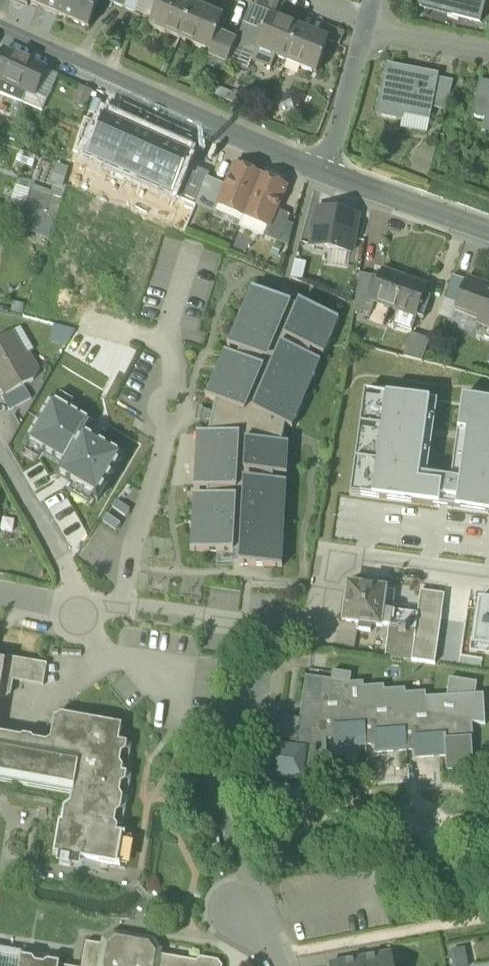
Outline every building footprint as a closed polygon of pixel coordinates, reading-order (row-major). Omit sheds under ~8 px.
[(58,17),(65,0),(10,0),(10,1),(28,8),(29,5),(58,17)] [(58,17),(89,30),(91,26),(102,0),(65,0),(58,17)] [(124,9),(128,0),(102,0),(124,9)] [(124,9),(135,14),(142,0),(128,0),(124,9)] [(152,22),(157,11),(159,11),(164,0),(142,0),(135,14),(152,22)] [(180,41),(194,8),(174,0),(164,0),(159,11),(157,11),(152,22),(150,28),(154,30),(154,31),(165,36),(166,34),(180,41)] [(480,26),(487,0),(423,0),(420,10),(480,26)] [(222,21),(194,8),(180,41),(195,47),(194,48),(206,53),(206,52),(210,54),(217,37),(218,36),(216,36),(222,21)] [(263,34),(264,35),(270,19),(249,11),(243,26),(263,34)] [(276,59),(286,63),(299,31),(270,19),(264,35),(263,34),(256,51),(257,51),(276,59)] [(241,33),(236,45),(234,49),(243,52),(254,56),(255,57),(257,51),(256,51),(263,34),(243,26),(241,33)] [(328,43),(339,48),(345,35),(325,27),(319,39),(328,43)] [(319,39),(299,31),(286,63),(301,69),(300,71),(312,75),(313,74),(317,76),(324,59),(322,58),(328,43),(319,39)] [(228,64),(234,49),(236,45),(217,37),(210,54),(216,56),(215,59),(228,65),(228,64)] [(237,68),(243,52),(234,49),(228,64),(237,68)] [(35,96),(46,70),(6,51),(0,65),(0,80),(27,92),(35,96)] [(271,70),(276,59),(257,51),(255,57),(254,56),(252,62),(271,70)] [(379,114),(430,124),(432,111),(438,81),(439,78),(388,68),(379,114)] [(23,104),(42,112),(58,75),(46,70),(35,96),(27,92),(23,104)] [(23,104),(27,92),(0,80),(0,95),(23,104)] [(432,111),(445,114),(453,84),(438,81),(432,111)] [(484,127),(488,128),(488,87),(479,85),(473,120),(485,122),(484,127)] [(103,119),(99,127),(86,159),(114,171),(131,133),(134,125),(126,121),(123,128),(103,119)] [(74,154),(86,159),(99,127),(84,122),(74,154)] [(150,140),(131,133),(114,171),(141,183),(162,135),(154,131),(150,140)] [(170,138),(162,135),(141,183),(173,197),(188,165),(192,156),(167,145),(170,138)] [(210,175),(188,165),(173,197),(196,208),(208,180),(210,175)] [(59,166),(50,193),(63,197),(72,170),(59,166)] [(219,207),(243,218),(260,178),(235,167),(227,188),(218,207),(219,207)] [(285,189),(260,178),(243,218),(239,228),(264,238),(268,228),(268,229),(276,211),(285,189)] [(196,208),(215,216),(218,207),(227,188),(208,180),(196,208)] [(16,210),(24,213),(32,187),(17,182),(9,208),(16,210)] [(50,193),(32,187),(24,213),(55,224),(63,197),(50,193)] [(214,217),(239,228),(243,218),(218,207),(215,216),(214,217)] [(49,241),(55,224),(24,213),(16,210),(10,228),(49,241)] [(357,217),(318,210),(312,248),(351,255),(357,217)] [(264,238),(279,245),(291,217),(276,211),(268,229),(268,228),(264,238)] [(382,273),(379,281),(371,304),(375,305),(394,312),(404,281),(386,275),(382,273)] [(354,313),(371,317),(373,309),(366,308),(372,279),(360,276),(354,313)] [(373,309),(375,305),(371,304),(379,281),(372,279),(366,308),(373,309)] [(444,301),(458,306),(466,283),(453,279),(444,301)] [(401,314),(416,320),(424,299),(427,289),(404,281),(394,312),(401,314)] [(488,331),(488,292),(484,291),(485,289),(466,283),(458,306),(456,311),(479,320),(477,326),(488,331)] [(252,289),(227,347),(240,352),(237,359),(225,353),(205,399),(216,403),(213,415),(211,423),(208,436),(197,435),(194,491),(207,491),(207,498),(193,498),(191,553),(240,556),(239,567),(282,569),(287,484),(273,483),(273,476),(287,477),(289,445),(282,445),(286,428),(292,430),(321,363),(308,358),(311,351),(324,357),(339,320),(299,303),(297,308),(252,289)] [(430,302),(424,299),(416,320),(423,322),(430,302)] [(451,325),(456,311),(458,306),(444,301),(438,320),(451,325)] [(456,311),(451,325),(474,333),(477,326),(479,320),(456,311)] [(412,332),(416,320),(401,314),(397,326),(412,332)] [(21,329),(12,334),(25,358),(34,352),(21,329)] [(7,398),(23,389),(34,383),(37,377),(25,358),(12,334),(0,341),(0,386),(7,398)] [(403,363),(419,367),(426,341),(410,336),(403,363)] [(3,400),(9,411),(30,400),(23,389),(7,398),(3,400)] [(351,496),(361,498),(376,394),(365,393),(351,496)] [(361,498),(373,499),(387,396),(376,394),(361,498)] [(488,515),(488,403),(463,399),(458,434),(466,435),(459,489),(419,484),(431,402),(387,396),(373,499),(488,515)] [(57,478),(98,502),(124,458),(87,436),(94,424),(52,399),(25,444),(64,466),(57,478)] [(97,430),(119,442),(134,414),(112,402),(97,430)] [(437,403),(431,402),(419,484),(459,489),(466,435),(458,434),(451,479),(427,476),(437,403)] [(194,422),(211,423),(213,415),(198,409),(194,422)] [(131,512),(117,502),(112,509),(126,519),(131,512)] [(121,526),(107,516),(103,523),(116,532),(121,526)] [(371,627),(380,629),(385,591),(348,587),(345,613),(343,624),(355,626),(357,626),(360,626),(359,633),(370,634),(371,627)] [(395,593),(385,591),(380,629),(389,630),(391,630),(393,614),(395,593)] [(421,593),(418,616),(441,619),(444,596),(421,593)] [(478,601),(472,648),(488,651),(488,603),(478,601)] [(417,617),(393,614),(391,630),(415,633),(417,617)] [(435,666),(441,619),(418,616),(411,662),(435,666)] [(385,658),(411,662),(415,633),(391,630),(389,630),(385,658)] [(47,665),(6,658),(3,680),(14,682),(44,687),(47,665)] [(333,674),(332,683),(350,685),(351,676),(333,674)] [(259,776),(303,782),(304,771),(328,770),(326,743),(335,742),(336,750),(376,747),(376,755),(416,752),(417,760),(446,758),(448,758),(447,743),(472,742),(474,742),(473,726),(472,721),(428,715),(348,704),(350,685),(332,683),(307,679),(301,722),(297,744),(297,750),(263,745),(259,776)] [(0,696),(0,699),(5,700),(11,695),(14,682),(3,680),(1,689),(0,696)] [(447,698),(427,699),(428,715),(472,721),(473,726),(486,728),(484,697),(475,697),(477,684),(450,680),(447,698)] [(348,704),(428,715),(427,699),(426,695),(406,696),(406,691),(385,693),(385,688),(364,689),(364,685),(350,685),(348,704)] [(72,795),(70,804),(64,808),(61,823),(59,823),(54,855),(62,856),(61,864),(69,866),(71,858),(81,860),(87,861),(108,864),(117,866),(117,864),(122,836),(123,834),(121,834),(121,833),(117,832),(117,828),(114,824),(116,814),(120,811),(122,798),(119,794),(121,784),(125,781),(126,774),(121,773),(122,768),(119,764),(121,754),(125,751),(127,743),(119,742),(122,725),(68,716),(61,715),(56,718),(55,718),(51,739),(47,742),(38,741),(34,740),(32,738),(24,736),(22,738),(0,734),(0,783),(72,795)] [(297,744),(301,722),(273,718),(270,741),(297,744)] [(448,758),(446,758),(447,772),(474,770),(472,742),(447,743),(448,758)] [(121,773),(126,774),(132,745),(127,743),(125,751),(121,754),(119,764),(122,768),(121,773)] [(117,832),(121,833),(132,775),(126,774),(125,781),(121,784),(119,794),(122,798),(120,811),(116,814),(114,824),(117,828),(117,832)] [(122,836),(117,864),(127,866),(131,837),(122,836)] [(71,858),(69,866),(80,868),(81,860),(71,858)] [(218,962),(201,959),(196,962),(184,960),(183,965),(176,963),(177,959),(162,956),(162,951),(161,950),(161,951),(154,941),(113,934),(103,941),(102,940),(101,946),(86,944),(82,965),(220,965),(218,962)] [(452,951),(454,965),(469,965),(466,949),(452,951)] [(21,959),(22,955),(5,952),(4,960),(0,959),(0,965),(20,965),(21,959)] [(391,954),(330,965),(394,965),(391,954)] [(22,955),(21,959),(33,961),(36,965),(41,965),(44,965),(48,963),(60,965),(61,960),(22,955)]
